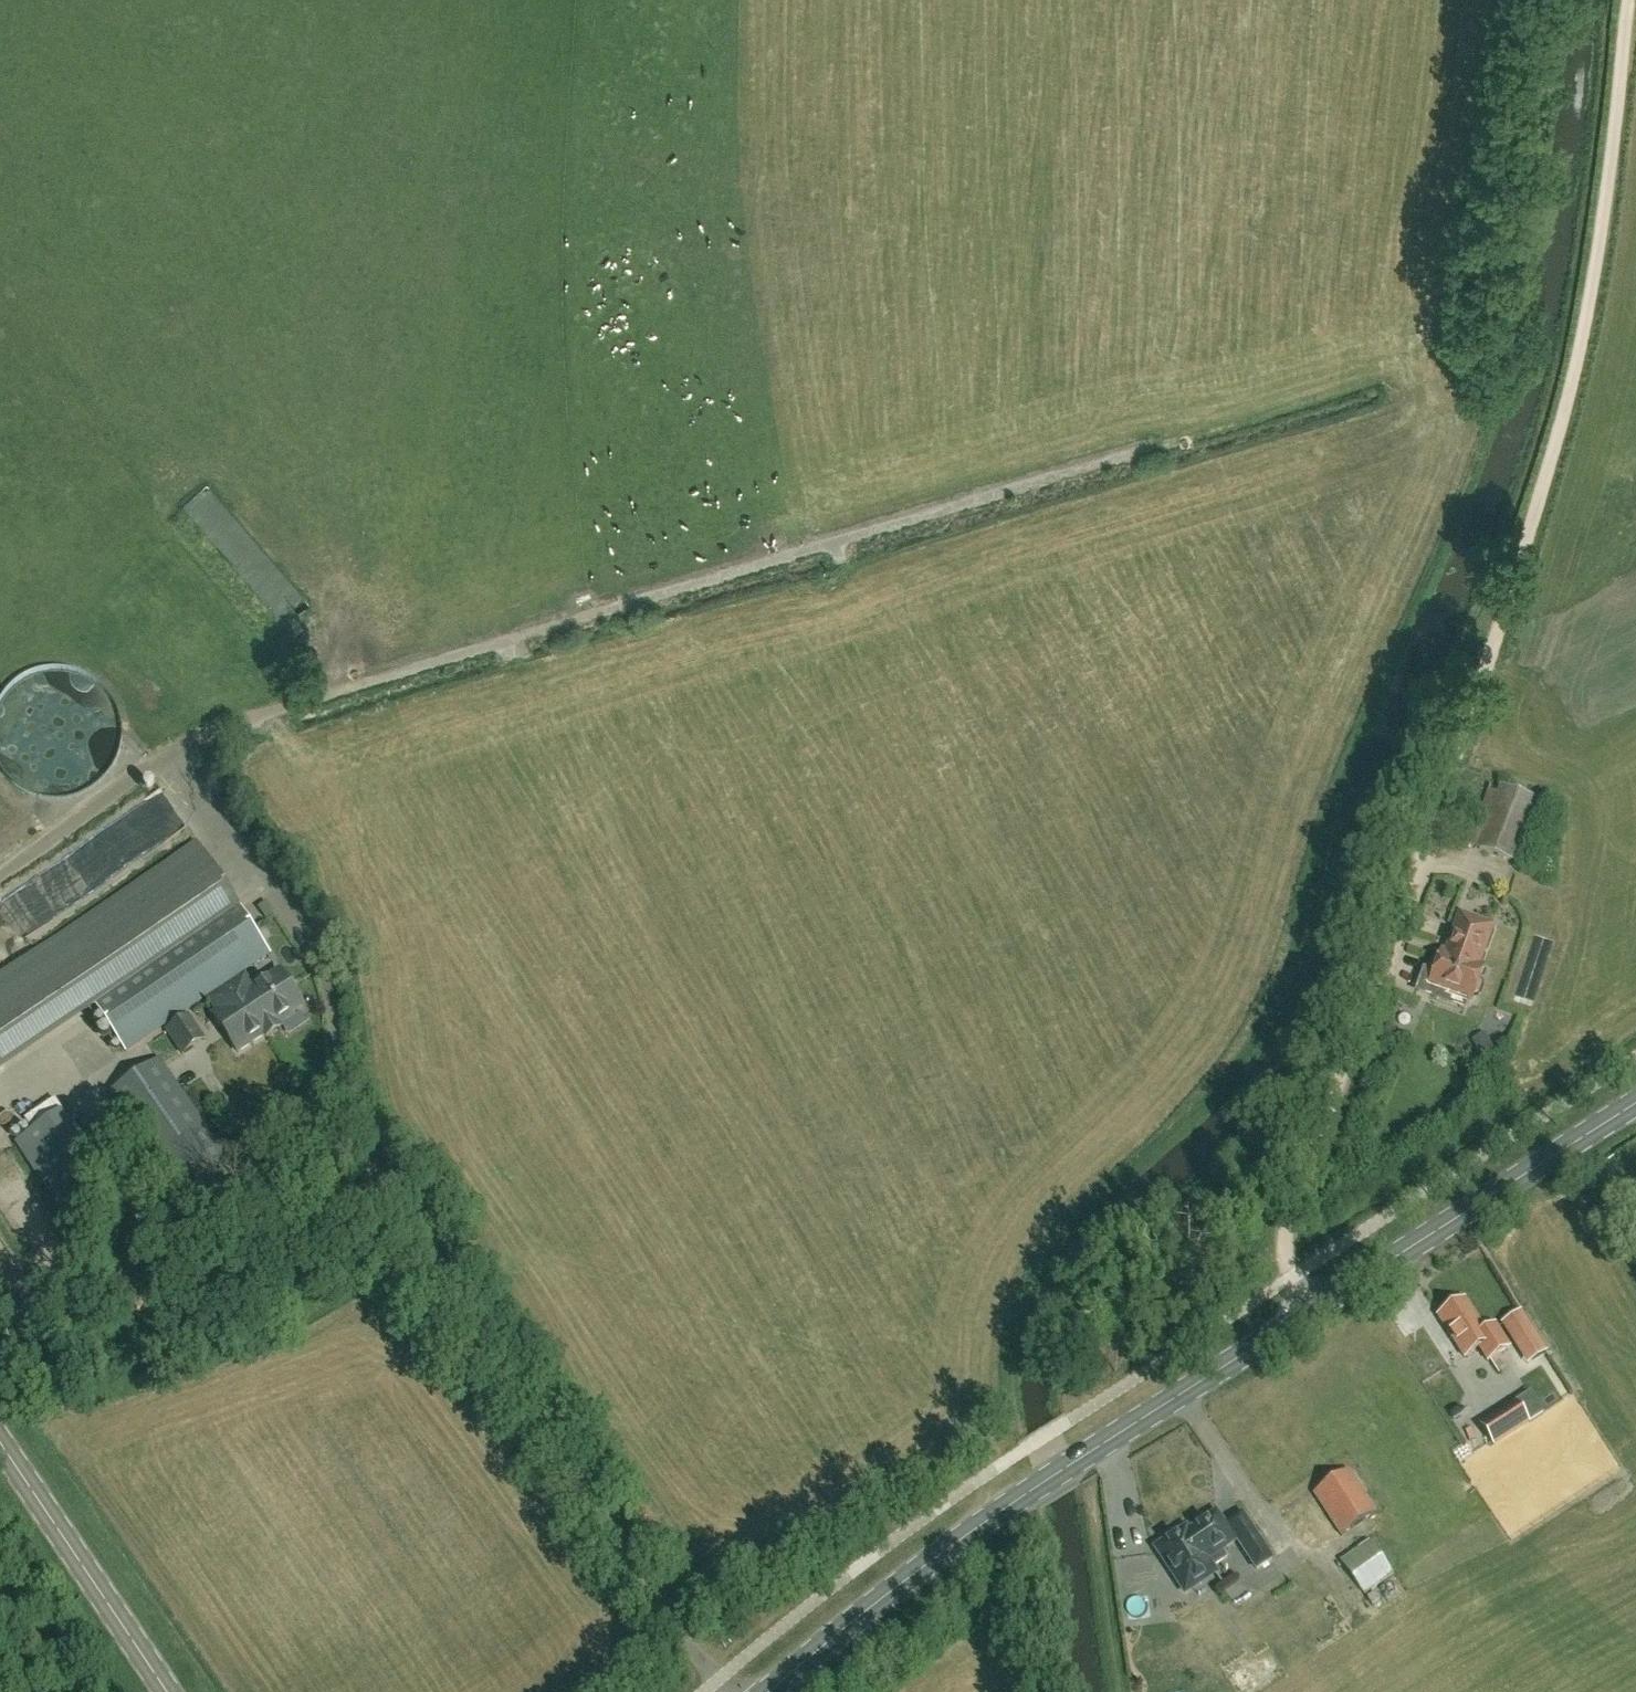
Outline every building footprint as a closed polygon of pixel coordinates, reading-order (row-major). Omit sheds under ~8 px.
[(1502,787),(1478,850),(1510,861),(1533,799),(1502,787)] [(0,980),(0,1051),(86,993),(95,1007),(125,1051),(269,954),(204,858),(197,847),(0,980)] [(1478,965),(1492,927),(1459,915),(1445,953),(1441,952),(1433,974),(1424,971),(1417,990),(1465,1008),(1468,999),(1471,1000),(1483,967),(1478,965)] [(238,1053),(265,1035),(266,1038),(280,1028),(278,1026),(294,1015),(293,1013),(303,1006),(280,972),(252,990),(244,978),(210,1000),(218,1013),(213,1016),(238,1053)] [(166,1030),(182,1054),(204,1040),(188,1016),(166,1030)] [(161,1059),(108,1094),(154,1162),(170,1151),(200,1196),(214,1217),(251,1194),(236,1171),(161,1059)] [(60,1113),(15,1143),(67,1219),(112,1189),(60,1113)] [(1487,1361),(1509,1347),(1494,1325),(1484,1331),(1464,1299),(1437,1317),(1464,1357),(1479,1348),(1487,1361)] [(1531,1363),(1547,1353),(1521,1313),(1505,1323),(1531,1363)] [(1529,1422),(1515,1401),(1481,1424),(1495,1445),(1529,1422)] [(1340,1536),(1376,1513),(1349,1470),(1312,1493),(1340,1536)] [(645,1507),(632,1515),(642,1530),(655,1521),(645,1507)] [(1206,1559),(1234,1541),(1254,1571),(1271,1559),(1242,1514),(1224,1526),(1215,1513),(1188,1531),(1185,1527),(1154,1547),(1184,1593),(1215,1572),(1206,1559)] [(1364,1595),(1393,1575),(1369,1540),(1339,1560),(1364,1595)]
